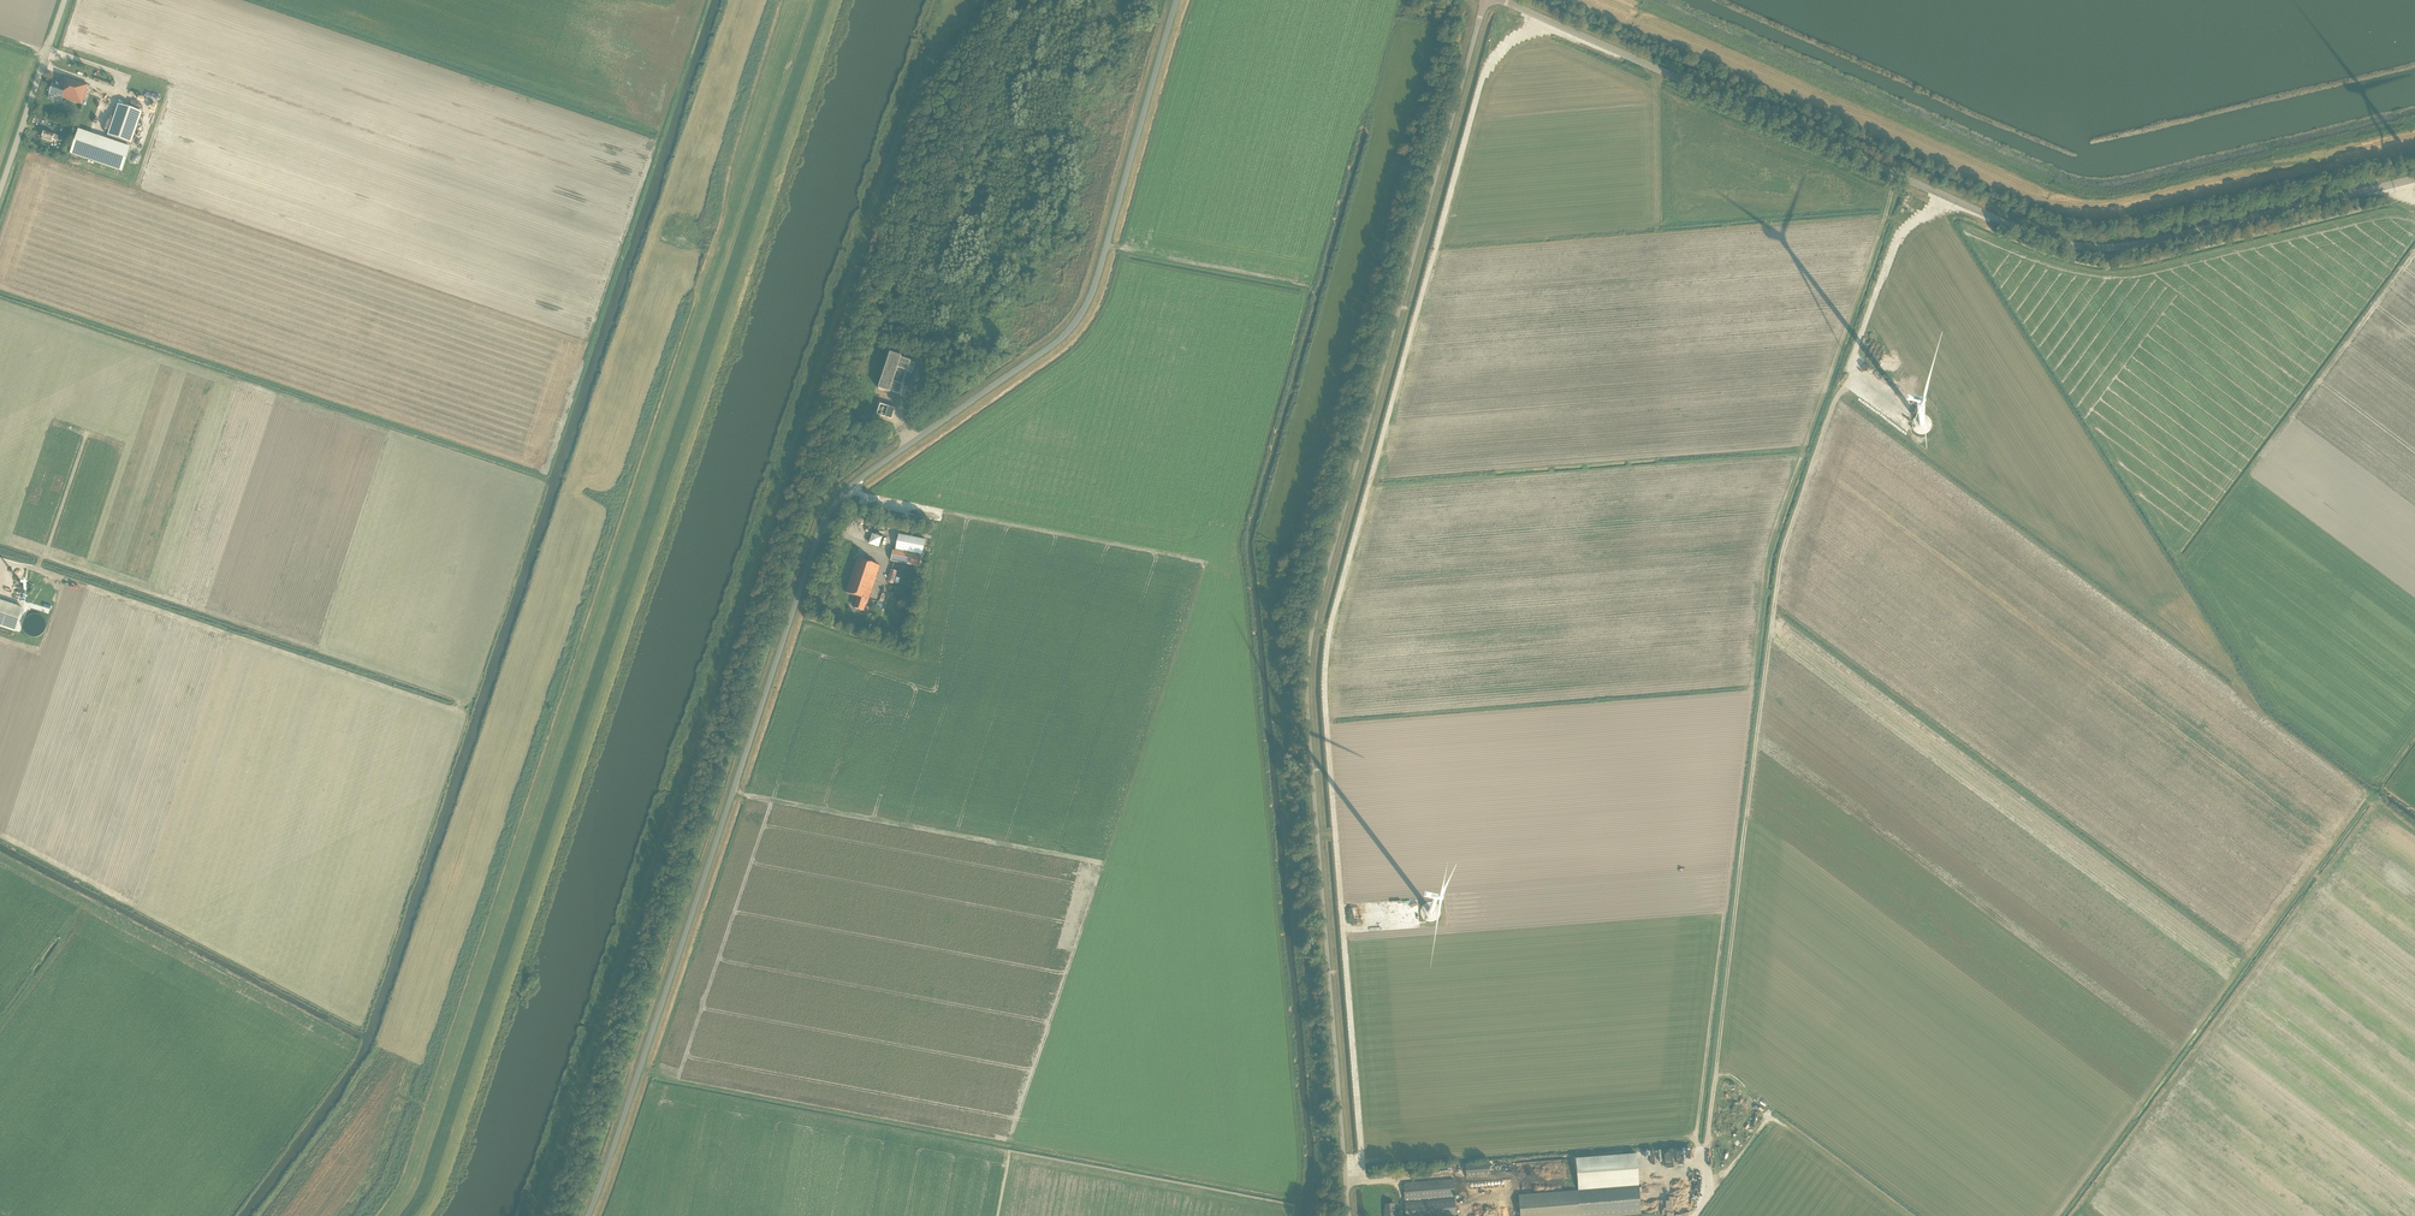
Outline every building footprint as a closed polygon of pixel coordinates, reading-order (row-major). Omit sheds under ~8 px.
[(86,89),(88,84),(64,76),(62,81),(61,81),(60,85),(53,83),(49,94),(82,105),(87,90),(86,89)] [(142,112),(118,104),(107,135),(131,144),(142,112)] [(130,147),(78,129),(70,154),(122,171),(130,147)] [(63,137),(44,131),(42,138),(52,142),(53,140),(56,140),(61,142),(63,137)] [(906,387),(903,386),(908,371),(911,372),(914,363),(911,362),(911,361),(901,358),(902,357),(891,353),(878,389),(890,393),(890,392),(900,395),(900,394),(903,395),(906,387)] [(880,403),(877,414),(892,419),(895,408),(880,403)] [(872,534),(869,544),(879,547),(883,537),(876,535),(873,534),(872,534)] [(896,549),(923,555),(926,539),(899,534),(896,549)] [(891,561),(920,567),(922,556),(893,550),(891,561)] [(857,597),(853,608),(864,611),(866,605),(867,605),(881,566),(857,558),(845,593),(857,597)] [(888,581),(894,583),(898,572),(891,569),(888,581)] [(19,583),(15,586),(20,592),(24,589),(19,583)] [(13,591),(0,589),(0,598),(12,599),(13,591)] [(15,631),(23,608),(0,600),(0,626),(15,631)] [(1734,1096),(1739,1100),(1744,1095),(1739,1091),(1734,1096)] [(1737,1111),(1738,1110),(1741,1112),(1744,1106),(1738,1103),(1735,1109),(1737,1111)] [(1639,1186),(1636,1154),(1576,1158),(1578,1190),(1519,1195),(1520,1215),(1618,1215),(1641,1214),(1639,1186)] [(1491,1176),(1490,1162),(1465,1164),(1467,1179),(1491,1176)] [(1454,1179),(1403,1183),(1406,1215),(1456,1215),(1454,1179)] [(1396,1212),(1395,1204),(1385,1205),(1385,1210),(1384,1210),(1385,1215),(1404,1215),(1403,1211),(1398,1212),(1396,1212)]
